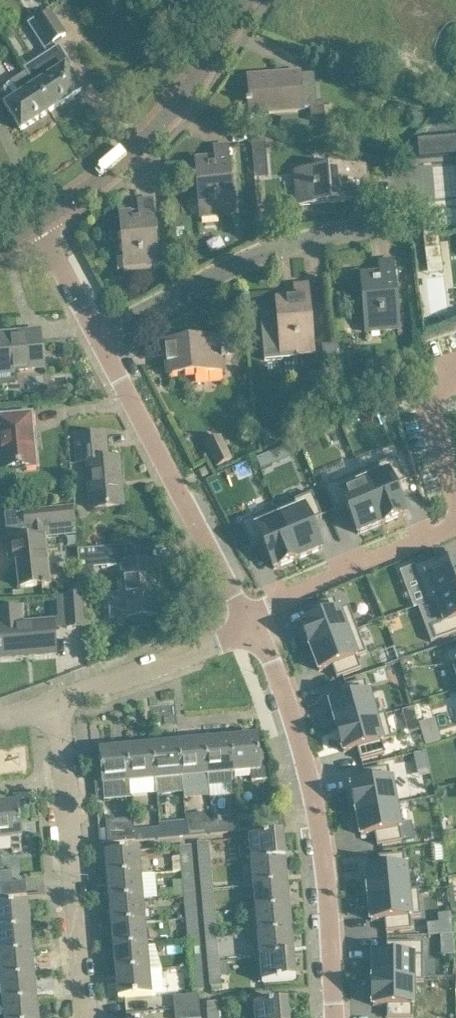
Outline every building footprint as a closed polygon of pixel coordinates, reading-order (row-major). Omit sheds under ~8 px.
[(65,35),(50,12),(35,21),(46,37),(51,45),(53,44),(65,35)] [(73,79),(66,68),(69,66),(58,50),(57,50),(53,44),(51,45),(46,37),(39,41),(48,56),(25,71),(26,73),(51,111),(81,92),(80,89),(83,88),(76,78),(73,79)] [(51,111),(26,73),(0,90),(0,99),(21,131),(51,111)] [(302,111),(300,93),(299,73),(249,77),(251,100),(246,100),(246,103),(249,103),(250,116),(270,114),(270,113),(302,111)] [(325,129),(324,107),(309,109),(311,130),(325,129)] [(418,141),(419,159),(455,155),(455,137),(418,141)] [(266,140),(253,140),(254,155),(267,154),(266,140)] [(214,160),(196,161),(201,217),(233,215),(228,147),(213,148),(214,160)] [(353,182),(365,181),(364,167),(296,173),(299,206),(355,201),(353,182)] [(120,216),(125,272),(158,269),(152,201),(137,202),(138,214),(120,216)] [(439,234),(423,236),(427,266),(443,264),(439,234)] [(399,329),(395,281),(393,262),(378,263),(380,275),(361,276),(366,332),(399,329)] [(314,353),(310,305),(308,285),(293,286),(294,298),(276,300),(277,311),(260,312),(264,361),(297,358),(297,355),(314,353)] [(22,369),(42,367),(39,335),(13,337),(13,336),(0,337),(0,371),(22,369)] [(168,376),(224,371),(223,359),(225,359),(225,356),(228,356),(232,351),(231,342),(227,338),(153,344),(154,359),(166,358),(168,376)] [(322,346),(326,378),(339,373),(335,344),(322,346)] [(0,417),(0,429),(2,429),(5,469),(16,468),(36,466),(31,414),(11,416),(0,417)] [(106,434),(75,437),(78,464),(88,463),(92,510),(122,507),(118,459),(108,460),(106,434)] [(232,461),(220,437),(206,444),(218,468),(232,461)] [(396,459),(361,473),(382,524),(406,514),(394,486),(406,482),(396,459)] [(361,473),(325,488),(335,511),(346,507),(358,534),(382,524),(361,473)] [(312,494),(276,509),(298,560),(322,550),(310,522),(322,517),(312,494)] [(33,539),(16,541),(21,588),(42,585),(42,588),(45,587),(45,585),(48,585),(46,571),(51,570),(47,538),(76,535),(73,507),(49,509),(44,510),(24,512),(26,528),(32,527),(33,539)] [(276,509),(241,524),(251,547),(262,542),(274,570),(298,560),(276,509)] [(141,562),(140,545),(78,550),(81,579),(90,578),(88,563),(101,561),(101,568),(122,566),(125,594),(109,596),(111,620),(158,615),(153,561),(141,562)] [(413,567),(426,603),(455,592),(455,564),(441,569),(437,558),(413,567)] [(426,603),(427,604),(431,602),(440,624),(431,627),(436,640),(455,633),(455,592),(426,603)] [(82,595),(64,597),(67,629),(85,627),(82,595)] [(314,619),(301,624),(310,648),(357,630),(348,606),(338,610),(334,599),(310,608),(314,619)] [(52,617),(23,619),(22,608),(0,610),(0,659),(55,654),(52,617)] [(357,630),(310,648),(319,671),(333,666),(337,678),(360,669),(356,657),(366,654),(357,630)] [(445,653),(449,665),(453,664),(455,673),(455,650),(445,653)] [(344,700),(330,704),(337,728),(385,714),(385,713),(376,716),(369,693),(368,693),(365,681),(341,688),(344,700)] [(385,714),(337,728),(344,752),(358,748),(361,760),(385,754),(382,742),(392,739),(385,714)] [(251,772),(252,782),(266,781),(265,769),(260,770),(257,737),(230,740),(233,773),(251,772)] [(233,773),(230,740),(204,742),(209,790),(210,790),(210,787),(234,785),(233,773)] [(183,793),(209,790),(204,742),(179,744),(183,793)] [(157,795),(183,793),(179,744),(153,746),(157,795)] [(157,795),(153,746),(126,749),(130,797),(157,795)] [(130,797),(126,749),(100,751),(104,800),(130,797)] [(366,784),(352,786),(357,811),(396,804),(392,779),(390,779),(388,767),(364,771),(366,784)] [(12,853),(22,852),(19,804),(0,805),(0,839),(11,838),(12,853)] [(396,804),(357,811),(361,836),(375,833),(377,845),(402,841),(400,829),(401,828),(396,804)] [(239,831),(265,829),(264,815),(237,817),(239,831)] [(213,833),(239,831),(237,817),(237,821),(212,823),(213,833)] [(188,836),(213,833),(212,823),(187,826),(188,836)] [(161,838),(188,836),(187,826),(160,828),(161,838)] [(108,843),(134,841),(133,827),(107,829),(108,843)] [(161,838),(160,828),(134,831),(134,827),(133,827),(134,841),(161,838)] [(253,863),(285,860),(283,835),(250,838),(253,863)] [(199,868),(209,867),(207,842),(197,843),(199,868)] [(181,869),(191,868),(189,846),(179,847),(181,869)] [(108,879),(142,873),(140,850),(105,854),(108,879)] [(380,869),(366,870),(368,896),(418,891),(418,889),(409,890),(406,866),(405,867),(404,854),(379,857),(380,869)] [(255,887),(287,884),(285,860),(253,863),(255,887)] [(201,892),(211,891),(209,867),(199,868),(201,892)] [(183,895),(193,894),(191,868),(181,869),(183,895)] [(110,902),(144,898),(157,897),(155,871),(142,873),(108,879),(110,902)] [(27,897),(26,881),(0,882),(0,896),(0,899),(27,897)] [(257,911),(289,908),(287,884),(255,887),(257,911)] [(203,915),(213,915),(211,891),(201,892),(203,915)] [(418,891),(368,896),(371,921),(385,919),(386,932),(411,929),(410,917),(421,916),(418,891)] [(185,919),(195,918),(193,894),(183,895),(185,919)] [(112,926),(146,923),(144,898),(110,902),(112,926)] [(30,929),(28,904),(0,907),(0,932),(30,929)] [(259,934),(291,931),(289,908),(257,911),(259,934)] [(205,939),(215,938),(213,915),(203,915),(205,939)] [(188,943),(198,942),(195,918),(185,919),(188,943)] [(114,950),(148,947),(146,923),(112,926),(114,950)] [(32,953),(30,929),(0,932),(0,956),(32,953)] [(261,958),(293,955),(291,931),(259,934),(261,958)] [(232,960),(217,961),(215,938),(205,939),(207,963),(232,961),(232,960)] [(190,967),(200,966),(198,942),(188,943),(190,967)] [(387,955),(373,956),(373,981),(423,980),(423,943),(387,943),(387,955)] [(116,974),(150,970),(148,947),(114,950),(116,974)] [(34,977),(32,953),(0,956),(0,968),(1,980),(34,977)] [(263,983),(276,982),(296,980),(293,955),(261,958),(263,983)] [(220,987),(218,974),(233,973),(232,961),(207,963),(210,988),(220,987)] [(200,966),(190,967),(192,992),(202,991),(200,966)] [(118,999),(138,997),(153,995),(150,970),(116,974),(118,999)] [(3,1003),(36,1000),(34,977),(1,980),(3,1003)] [(423,980),(373,981),(373,1006),(387,1006),(387,1017),(413,1017),(412,1005),(414,1005),(414,981),(423,981),(423,980)] [(198,994),(175,996),(176,1017),(200,1017),(198,994)] [(36,1000),(3,1003),(5,1017),(38,1017),(36,1000)] [(288,1003),(255,1006),(256,1017),(289,1017),(288,1003)] [(221,1009),(208,1010),(209,1017),(221,1017),(221,1009)]
